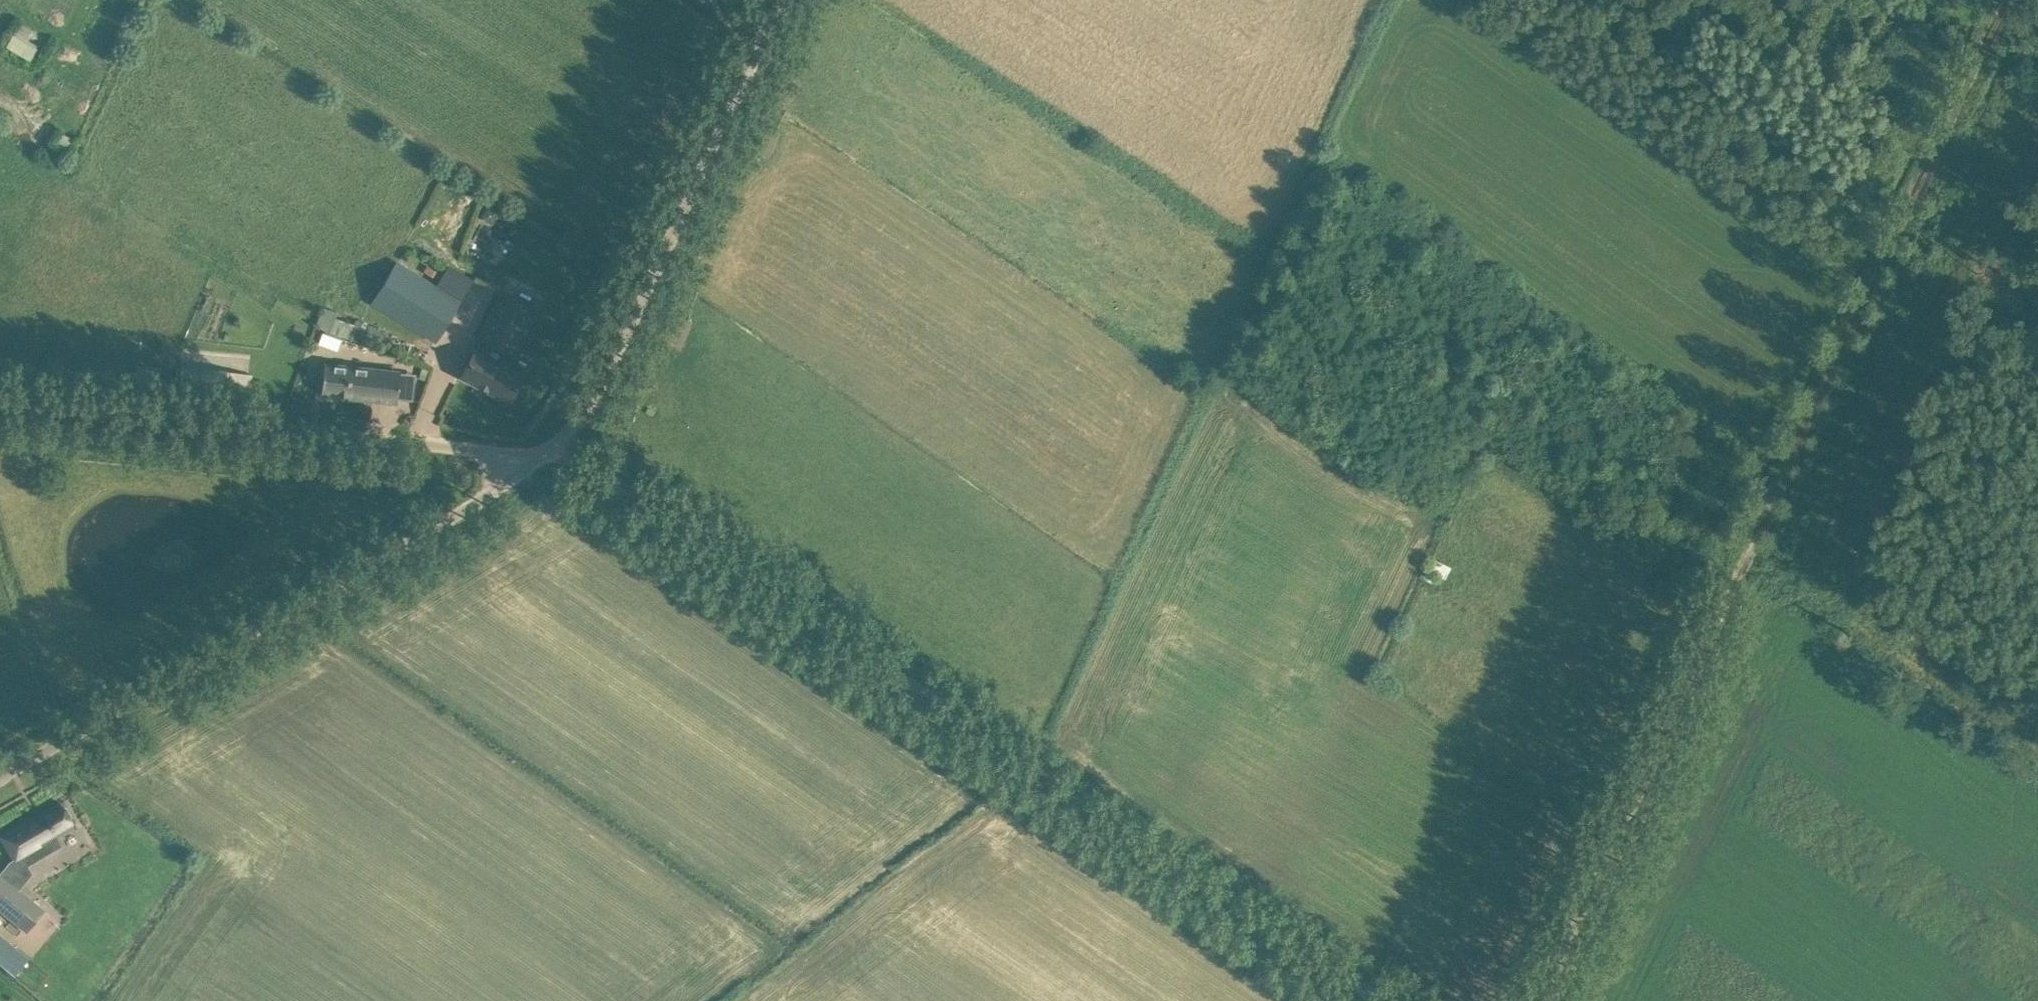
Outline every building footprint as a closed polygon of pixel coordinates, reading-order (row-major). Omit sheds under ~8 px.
[(28,40),(39,47),(46,36),(35,29),(28,40)] [(13,37),(6,49),(30,63),(37,51),(13,37)] [(486,206),(480,217),(493,224),(499,212),(486,206)] [(398,266),(376,302),(377,303),(434,337),(456,302),(398,266)] [(514,355),(537,311),(501,292),(494,306),(478,337),(481,338),(514,355)] [(317,329),(355,336),(358,322),(338,317),(339,309),(321,306),(317,329)] [(514,355),(481,338),(474,351),(461,376),(466,379),(478,385),(478,386),(486,391),(487,390),(509,401),(522,376),(507,368),(514,355)] [(324,363),(321,395),(396,403),(400,371),(324,363)] [(252,374),(181,366),(179,390),(249,398),(259,399),(261,381),(251,380),(252,374)] [(27,865),(61,845),(56,836),(74,826),(60,801),(1,836),(5,842),(14,858),(16,860),(22,856),(27,865)] [(0,873),(0,910),(26,931),(44,909),(0,873)] [(17,947),(3,964),(14,974),(29,957),(17,947)]
